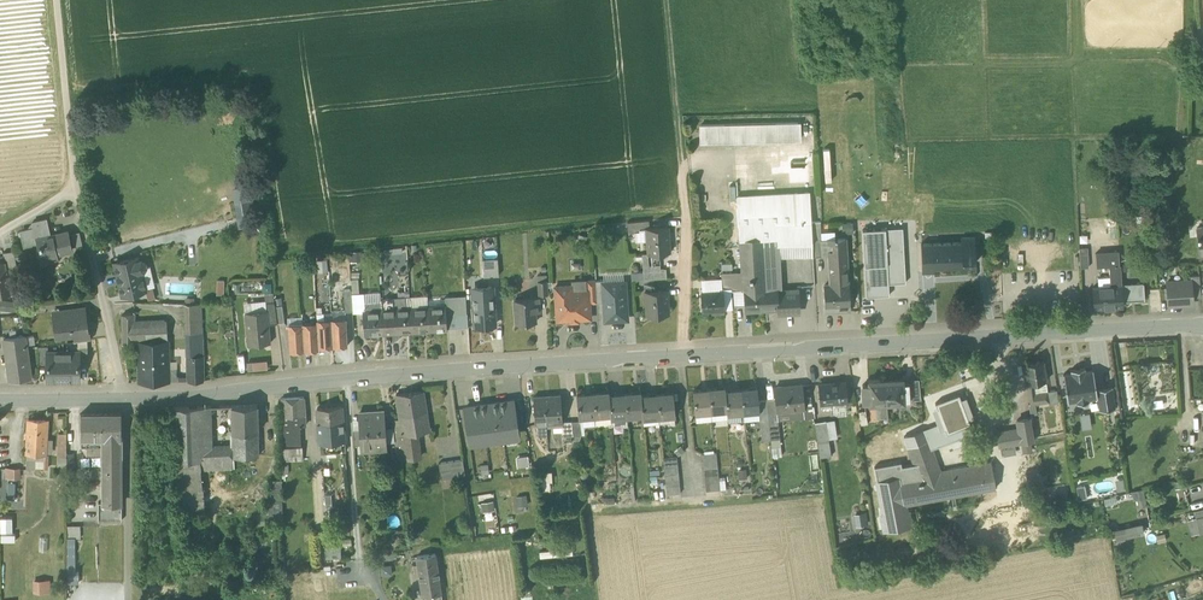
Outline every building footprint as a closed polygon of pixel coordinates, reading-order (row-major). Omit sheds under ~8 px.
[(701,124),(702,141),(799,139),(798,122),(701,124)] [(809,191),(738,196),(736,196),(737,202),(735,202),(735,207),(737,232),(739,231),(739,239),(741,273),(742,289),(744,289),(777,287),(776,280),(780,279),(778,257),(778,242),(812,241),(812,240),(811,223),(811,222),(809,191)] [(251,200),(237,202),(239,217),(254,215),(251,200)] [(67,231),(50,235),(46,219),(33,222),(33,223),(31,224),(29,226),(30,229),(22,230),(26,245),(38,242),(42,257),(56,254),(72,250),(67,231)] [(627,222),(628,232),(635,232),(640,231),(640,229),(646,228),(646,227),(649,227),(649,220),(627,222)] [(813,256),(821,255),(820,239),(821,239),(821,232),(820,222),(811,222),(811,223),(812,240),(812,241),(813,256)] [(853,222),(841,222),(842,233),(853,232),(853,222)] [(646,227),(646,228),(647,240),(648,253),(662,252),(670,251),(668,225),(649,227),(646,227)] [(614,226),(605,226),(605,240),(614,239),(614,226)] [(636,241),(647,240),(646,228),(640,229),(640,231),(635,232),(636,241)] [(862,229),(866,296),(889,295),(888,283),(888,279),(893,279),(893,283),(905,282),(903,234),(886,235),(885,228),(862,229)] [(72,233),(75,246),(82,244),(79,231),(72,233)] [(821,239),(835,238),(834,231),(821,232),(821,239)] [(579,233),(577,241),(586,243),(588,236),(579,233)] [(921,243),(922,272),(934,271),(933,267),(942,266),(942,267),(943,267),(943,266),(952,266),(952,267),(953,267),(953,266),(962,266),(963,266),(963,262),(975,262),(974,237),(961,238),(961,243),(952,243),(952,242),(950,242),(950,243),(942,243),(942,242),(941,242),(941,243),(932,244),(932,243),(931,243),(931,244),(922,244),(922,243),(921,243)] [(823,284),(825,308),(849,306),(848,283),(847,283),(844,238),(835,238),(821,239),(820,239),(821,255),(826,255),(832,255),(834,283),(828,283),(823,284)] [(778,242),(778,257),(813,256),(812,241),(778,242)] [(1079,248),(1080,268),(1087,267),(1086,247),(1079,248)] [(4,262),(5,269),(17,268),(14,250),(2,252),(3,262),(4,262)] [(360,250),(349,251),(350,261),(360,261),(360,250)] [(641,254),(643,270),(663,269),(662,252),(648,253),(641,254)] [(1110,278),(1110,286),(1121,286),(1121,284),(1118,252),(1095,253),(1096,267),(1109,266),(1110,278)] [(114,263),(122,295),(146,289),(143,278),(141,279),(139,270),(143,269),(146,266),(145,262),(141,259),(139,260),(138,257),(114,263)] [(316,259),(317,271),(328,271),(327,258),(316,259)] [(499,275),(498,258),(482,259),(484,276),(499,275)] [(112,261),(104,261),(105,283),(114,283),(112,261)] [(150,265),(146,266),(143,269),(139,270),(141,279),(143,278),(146,289),(153,288),(155,287),(150,265)] [(643,270),(644,279),(666,277),(665,269),(663,269),(643,270)] [(631,280),(644,279),(643,270),(631,271),(631,280)] [(603,273),(603,280),(604,283),(623,281),(623,272),(603,273)] [(722,288),(733,287),(732,273),(721,274),(721,278),(721,288),(722,288)] [(741,273),(732,273),(733,287),(733,290),(742,289),(741,273)] [(6,274),(0,275),(0,295),(11,293),(8,274),(6,274)] [(1191,280),(1192,297),(1200,297),(1199,275),(1190,276),(1190,280),(1191,280)] [(351,288),(352,293),(359,293),(358,278),(351,279),(351,288)] [(722,290),(722,288),(721,288),(721,278),(701,279),(702,291),(722,290)] [(1098,279),(1098,287),(1110,286),(1110,278),(1098,279)] [(571,280),(571,285),(572,291),(588,290),(588,281),(588,279),(571,280)] [(538,281),(539,294),(547,293),(546,280),(538,281)] [(589,290),(590,302),(597,302),(595,280),(588,281),(588,290),(589,290)] [(597,302),(604,301),(603,283),(604,283),(603,280),(595,280),(597,302)] [(1166,282),(1168,305),(1192,303),(1192,297),(1191,280),(1190,280),(1166,282)] [(604,283),(603,283),(604,301),(605,320),(627,319),(624,281),(623,281),(604,283)] [(1121,284),(1121,286),(1122,301),(1144,300),(1143,283),(1121,284)] [(555,286),(557,320),(590,318),(590,302),(589,290),(588,290),(572,291),(571,285),(555,286)] [(475,326),(494,325),(492,286),(473,287),(475,326)] [(1122,306),(1122,301),(1121,286),(1110,286),(1098,287),(1093,287),(1095,308),(1122,306)] [(722,288),(722,290),(723,309),(734,309),(733,290),(733,287),(722,288)] [(745,304),(746,310),(756,310),(756,308),(778,307),(778,291),(777,287),(744,289),(745,304)] [(153,288),(146,289),(148,300),(155,298),(153,288)] [(345,308),(345,311),(353,310),(352,293),(351,288),(343,289),(345,308)] [(644,290),(646,315),(668,314),(667,289),(644,290)] [(744,289),(742,289),(733,290),(734,305),(745,304),(744,289)] [(711,310),(711,312),(723,312),(723,309),(722,290),(702,291),(701,291),(702,310),(711,310)] [(778,307),(779,312),(799,311),(798,290),(778,291),(778,307)] [(364,301),(381,300),(381,299),(380,291),(364,292),(364,301)] [(364,301),(364,292),(359,293),(352,293),(353,310),(353,311),(364,311),(365,311),(364,301)] [(265,301),(274,300),(273,293),(265,293),(265,300),(265,301)] [(410,296),(410,298),(411,308),(413,308),(413,310),(421,309),(421,307),(428,306),(427,299),(427,295),(410,296)] [(465,296),(445,297),(445,305),(446,308),(453,308),(453,312),(460,312),(467,311),(465,296)] [(427,299),(428,306),(428,309),(438,308),(438,306),(445,305),(445,297),(427,299)] [(393,299),(394,311),(404,310),(404,308),(406,308),(408,306),(407,298),(393,299)] [(513,300),(516,323),(533,321),(535,321),(534,313),(539,312),(538,298),(513,300)] [(16,311),(17,301),(0,299),(0,310),(16,311)] [(383,332),(395,331),(394,311),(393,299),(381,299),(381,300),(382,310),(381,310),(383,332)] [(243,302),(244,311),(266,309),(265,301),(265,300),(243,302)] [(268,318),(276,317),(275,304),(275,300),(274,300),(265,301),(266,309),(267,309),(268,318)] [(381,300),(364,301),(365,311),(374,310),(381,310),(382,310),(381,300)] [(185,304),(186,322),(202,321),(201,304),(185,304)] [(281,304),(275,304),(276,317),(277,322),(283,321),(281,304)] [(438,308),(428,309),(430,329),(447,328),(446,308),(445,305),(438,306),(438,308)] [(412,330),(430,329),(428,309),(428,306),(421,307),(421,309),(413,310),(413,308),(411,308),(412,330)] [(331,309),(331,312),(331,319),(345,318),(345,311),(345,308),(331,309)] [(411,308),(406,308),(404,308),(404,310),(394,311),(395,331),(412,330),(411,308)] [(447,328),(454,327),(453,312),(453,308),(446,308),(447,328)] [(53,320),(55,337),(73,335),(73,334),(86,332),(85,321),(87,321),(85,309),(59,312),(60,319),(53,320)] [(256,336),(257,343),(271,342),(269,323),(268,318),(267,309),(266,309),(244,311),(247,337),(256,336)] [(365,333),(383,332),(381,310),(374,310),(374,313),(365,313),(365,311),(364,311),(365,333)] [(60,319),(59,312),(52,313),(53,320),(60,319)] [(454,327),(461,327),(460,312),(453,312),(454,327)] [(137,343),(138,363),(168,362),(166,324),(163,321),(134,322),(134,314),(121,316),(121,343),(137,343)] [(287,316),(288,324),(303,323),(302,315),(287,316)] [(345,318),(331,319),(333,345),(348,344),(346,318),(345,318)] [(318,346),(333,345),(331,319),(317,319),(317,322),(318,346)] [(186,322),(187,350),(202,349),(202,321),(186,322)] [(319,349),(318,346),(317,322),(303,323),(304,349),(319,349)] [(289,350),(304,349),(303,323),(288,324),(289,350)] [(73,335),(74,341),(78,341),(87,339),(91,339),(90,332),(86,332),(73,334),(73,335)] [(34,335),(25,336),(26,345),(35,344),(34,335)] [(4,338),(9,381),(31,379),(26,345),(25,336),(4,338)] [(248,344),(257,343),(256,336),(247,337),(248,344)] [(333,353),(333,345),(318,346),(319,349),(319,354),(333,353)] [(78,353),(78,363),(88,363),(88,346),(78,346),(78,353)] [(38,347),(38,363),(47,363),(47,353),(47,347),(38,347)] [(203,380),(202,349),(187,350),(187,376),(188,380),(203,380)] [(48,381),(63,381),(63,353),(47,353),(47,363),(48,381)] [(78,353),(63,353),(63,381),(78,381),(78,363),(78,353)] [(1024,364),(1026,384),(1027,384),(1033,383),(1040,382),(1046,381),(1044,361),(1024,364)] [(138,363),(138,382),(168,381),(168,368),(168,362),(138,363)] [(247,363),(248,370),(267,369),(267,362),(247,363)] [(1159,363),(1146,365),(1148,375),(1160,373),(1159,363)] [(1076,401),(1077,403),(1089,402),(1088,399),(1097,397),(1096,389),(1093,370),(1085,371),(1085,367),(1080,368),(1080,370),(1076,370),(1075,369),(1070,370),(1071,373),(1063,374),(1067,402),(1076,401)] [(168,381),(188,380),(187,376),(177,376),(177,368),(168,368),(168,381)] [(888,415),(886,402),(886,390),(881,391),(881,379),(881,378),(868,378),(868,383),(862,384),(863,402),(869,402),(869,404),(876,403),(878,416),(888,415)] [(902,378),(881,379),(881,391),(886,390),(886,402),(903,401),(903,399),(909,399),(908,382),(902,382),(902,378)] [(920,395),(918,379),(911,379),(912,395),(920,395)] [(1035,393),(1042,393),(1040,382),(1033,383),(1035,393)] [(830,399),(830,402),(831,402),(846,400),(844,384),(830,385),(830,383),(818,384),(820,399),(830,399)] [(1027,384),(1029,405),(1034,404),(1049,402),(1047,392),(1042,393),(1035,393),(1033,383),(1027,384)] [(809,384),(802,385),(805,408),(803,408),(804,418),(814,417),(809,384)] [(776,398),(777,410),(789,409),(789,406),(803,405),(803,408),(805,408),(802,385),(801,385),(801,386),(788,387),(788,386),(775,387),(776,398)] [(1097,397),(1099,410),(1115,408),(1112,386),(1096,389),(1097,397)] [(711,410),(727,409),(725,391),(725,387),(709,389),(711,410)] [(757,388),(741,389),(743,411),(758,409),(759,409),(758,400),(757,388)] [(695,412),(711,410),(709,389),(693,390),(695,412)] [(741,389),(725,391),(727,409),(727,412),(743,411),(741,389)] [(400,418),(402,434),(416,432),(428,430),(422,391),(396,394),(400,418)] [(595,415),(611,414),(609,396),(609,392),(593,394),(595,415)] [(627,416),(643,414),(641,396),(641,393),(625,394),(627,416)] [(673,393),(657,395),(659,416),(676,414),(673,393)] [(937,423),(904,436),(908,447),(914,463),(918,476),(911,477),(911,478),(900,479),(905,503),(915,501),(916,501),(981,489),(996,487),(992,462),(940,471),(932,448),(965,436),(967,435),(969,433),(970,431),(970,429),(970,427),(969,425),(970,425),(968,419),(961,399),(959,393),(935,402),(937,408),(942,421),(937,423)] [(578,416),(595,415),(593,394),(577,395),(578,416)] [(611,417),(627,416),(625,394),(609,396),(611,414),(611,417)] [(545,420),(545,423),(553,423),(561,422),(562,422),(562,421),(560,395),(550,395),(551,398),(545,399),(545,396),(533,397),(534,421),(545,420)] [(643,418),(659,416),(657,395),(641,396),(643,414),(643,418)] [(281,398),(282,415),(305,414),(305,413),(298,414),(297,407),(305,406),(304,397),(281,398)] [(961,399),(968,419),(973,418),(966,397),(961,399)] [(766,399),(768,415),(778,414),(777,410),(776,398),(766,399)] [(1162,398),(1153,399),(1154,409),(1164,407),(1162,398)] [(762,440),(770,439),(768,415),(766,399),(758,400),(759,409),(758,409),(759,419),(762,440)] [(847,415),(846,400),(831,402),(832,412),(838,416),(847,415)] [(483,437),(483,440),(505,437),(504,434),(516,433),(514,420),(516,420),(513,401),(498,403),(498,405),(480,407),(480,405),(464,408),(467,427),(469,427),(471,439),(483,437)] [(232,405),(233,432),(258,431),(257,405),(232,405)] [(316,416),(317,422),(344,421),(343,405),(317,407),(318,415),(316,416)] [(199,407),(200,449),(211,448),(210,406),(199,407)] [(176,462),(201,460),(200,449),(199,407),(174,407),(174,408),(176,462)] [(932,410),(937,423),(942,421),(937,408),(932,410)] [(728,418),(727,412),(727,409),(711,410),(712,420),(728,418)] [(743,411),(744,421),(759,419),(758,409),(743,411)] [(712,420),(711,410),(695,412),(696,422),(712,420)] [(858,411),(860,425),(867,423),(865,410),(858,411)] [(383,411),(371,412),(373,446),(386,445),(386,442),(384,427),(383,411)] [(744,421),(743,411),(727,412),(728,418),(728,422),(744,421)] [(362,447),(373,446),(371,412),(359,413),(360,429),(361,444),(362,447)] [(102,503),(121,503),(121,457),(122,456),(122,437),(121,437),(121,413),(80,413),(80,447),(103,447),(103,458),(102,458),(102,502),(102,503)] [(1089,413),(1080,414),(1082,429),(1092,428),(1089,413)] [(306,425),(305,414),(282,415),(284,447),(301,446),(300,427),(301,427),(302,427),(302,426),(306,425)] [(611,414),(595,415),(596,425),(612,423),(611,417),(611,414)] [(659,416),(660,423),(670,422),(672,424),(677,424),(676,414),(659,416)] [(781,438),(778,414),(768,415),(770,439),(779,438),(781,438)] [(578,416),(578,420),(579,426),(596,425),(595,415),(578,416)] [(627,416),(611,417),(612,423),(612,425),(622,424),(624,426),(628,426),(627,416)] [(660,423),(659,416),(643,418),(644,425),(654,424),(657,426),(660,426),(660,423)] [(998,446),(1000,446),(1013,443),(1021,442),(1030,440),(1034,440),(1030,417),(1016,420),(1018,428),(996,432),(998,446)] [(392,419),(393,427),(394,436),(402,434),(400,418),(392,419)] [(828,420),(831,439),(837,437),(834,419),(828,420)] [(27,454),(45,455),(47,420),(29,420),(27,454)] [(562,435),(573,435),(571,420),(562,421),(562,422),(561,422),(562,433),(562,435)] [(578,420),(571,420),(573,435),(580,434),(579,426),(578,420)] [(814,422),(817,441),(829,439),(831,439),(828,420),(814,422)] [(345,441),(344,421),(317,422),(318,443),(321,442),(334,441),(345,441)] [(554,434),(562,433),(561,422),(553,423),(554,434)] [(545,423),(535,424),(535,435),(546,435),(545,423)] [(395,441),(394,436),(393,427),(384,427),(386,442),(395,441)] [(56,429),(55,481),(66,480),(66,454),(66,429),(56,429)] [(353,430),(354,444),(361,444),(360,429),(353,430)] [(233,447),(211,448),(200,449),(201,460),(234,458),(259,456),(258,431),(233,432),(233,447)] [(395,441),(397,460),(420,457),(416,432),(402,434),(394,436),(395,441)] [(771,446),(780,446),(779,438),(770,439),(771,446)] [(829,439),(817,441),(820,457),(831,455),(829,439)] [(1030,440),(1021,442),(1023,453),(1032,452),(1030,440)] [(321,451),(335,450),(334,441),(321,442),(321,451)] [(346,450),(345,441),(334,441),(335,450),(346,450)] [(1015,452),(1013,443),(1000,446),(1001,454),(1015,452)] [(678,455),(684,450),(680,445),(674,451),(678,455)] [(281,447),(282,460),(302,459),(302,446),(301,446),(284,447),(281,447)] [(780,446),(771,446),(772,456),(781,455),(780,446)] [(703,454),(703,462),(717,460),(717,453),(703,454)] [(27,466),(45,467),(45,455),(27,454),(27,466)] [(516,456),(517,467),(529,465),(528,455),(516,456)] [(663,458),(664,466),(678,464),(677,457),(663,458)] [(176,471),(180,471),(201,470),(235,468),(234,458),(201,460),(176,462),(176,471)] [(439,462),(441,478),(465,474),(463,459),(439,462)] [(703,462),(704,469),(718,468),(717,460),(703,462)] [(874,466),(876,481),(900,476),(900,479),(911,478),(911,477),(918,476),(914,463),(902,466),(901,461),(874,466)] [(480,464),(481,473),(489,473),(488,463),(480,464)] [(678,472),(678,464),(664,466),(665,473),(678,472)] [(20,467),(5,468),(5,478),(20,478),(20,467)] [(704,469),(705,476),(719,475),(718,468),(704,469)] [(737,470),(738,479),(747,478),(746,469),(737,470)] [(206,514),(201,470),(180,471),(185,515),(206,514)] [(679,479),(678,472),(665,473),(665,480),(679,479)] [(705,476),(706,484),(719,482),(719,477),(719,475),(705,476)] [(726,476),(719,477),(719,482),(720,490),(727,489),(726,476)] [(881,515),(883,531),(911,526),(908,510),(906,510),(905,503),(900,479),(900,476),(876,481),(883,515),(881,515)] [(1125,489),(1123,478),(1114,480),(1117,491),(1125,489)] [(680,486),(679,479),(665,480),(666,488),(680,486)] [(268,503),(269,512),(283,511),(282,481),(272,482),(272,503),(268,503)] [(720,490),(719,482),(706,484),(706,492),(720,490)] [(1076,486),(1078,499),(1087,498),(1085,485),(1076,486)] [(681,494),(680,486),(666,488),(667,495),(681,494)] [(1136,500),(1145,498),(1143,489),(1131,492),(1133,501),(1136,500)] [(516,496),(518,506),(528,505),(526,494),(516,496)] [(1103,499),(1105,506),(1118,502),(1116,496),(1103,499)] [(1147,506),(1145,498),(1136,500),(1138,508),(1147,506)] [(481,502),(483,511),(494,510),(493,500),(481,502)] [(99,520),(122,520),(121,503),(102,503),(102,502),(98,502),(99,520)] [(1196,517),(1202,516),(1202,509),(1194,511),(1196,517)] [(258,512),(259,523),(283,522),(283,511),(269,512),(258,512)] [(866,512),(853,514),(855,526),(868,524),(866,512)] [(1190,535),(1199,532),(1196,517),(1187,520),(1190,535)] [(1142,524),(1114,532),(1116,540),(1144,533),(1142,524)] [(66,538),(74,538),(81,538),(80,525),(66,525),(66,538)] [(1165,532),(1156,535),(1158,543),(1167,541),(1165,532)] [(40,537),(39,551),(46,552),(47,538),(40,537)] [(66,538),(66,570),(74,570),(74,538),(66,538)] [(326,543),(327,556),(343,555),(342,542),(326,543)] [(416,556),(418,572),(437,569),(435,553),(416,556)] [(440,593),(437,569),(418,572),(422,596),(440,593)] [(66,570),(67,583),(78,583),(78,570),(74,570),(66,570)] [(32,579),(33,592),(51,591),(50,579),(32,579)]
